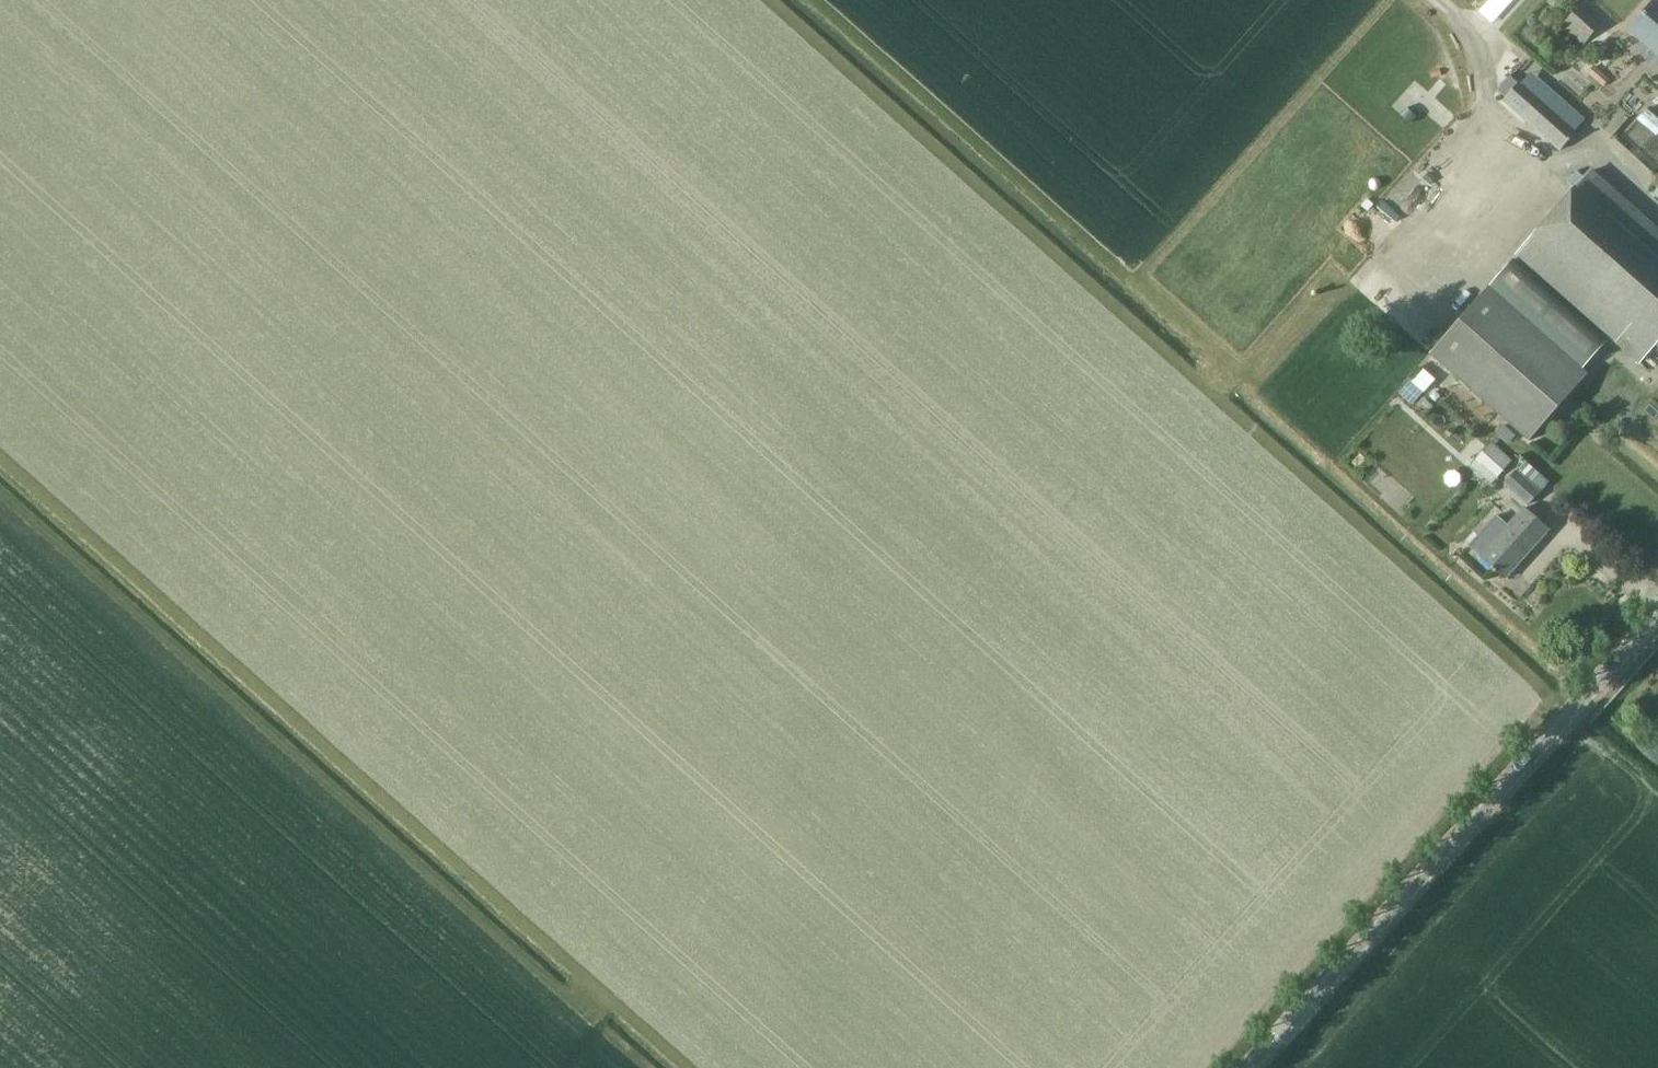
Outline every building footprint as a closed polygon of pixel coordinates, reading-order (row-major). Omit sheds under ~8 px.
[(1657,56),(1657,0),(1656,0),(1629,30),(1657,56)] [(1583,43),(1603,24),(1583,2),(1562,21),(1583,43)] [(1520,83),(1504,101),(1560,150),(1576,133),(1520,83)] [(1657,134),(1657,114),(1644,103),(1619,134),(1656,164),(1657,162),(1657,136),(1657,135),(1657,134)] [(1380,204),(1391,214),(1400,223),(1433,186),(1412,168),(1380,204)] [(1637,214),(1591,173),(1553,214),(1517,255),(1638,364),(1652,348),(1657,353),(1657,233),(1637,214)] [(1607,343),(1513,260),(1490,286),(1584,369),(1607,343)] [(1529,442),(1589,373),(1584,369),(1490,286),(1489,286),(1430,354),(1529,442)] [(1472,463),(1493,481),(1514,457),(1492,438),(1472,463)] [(1527,505),(1539,492),(1518,471),(1506,484),(1527,505)] [(1524,507),(1506,527),(1499,521),(1475,548),(1482,554),(1480,556),(1506,579),(1549,530),(1524,507)]
